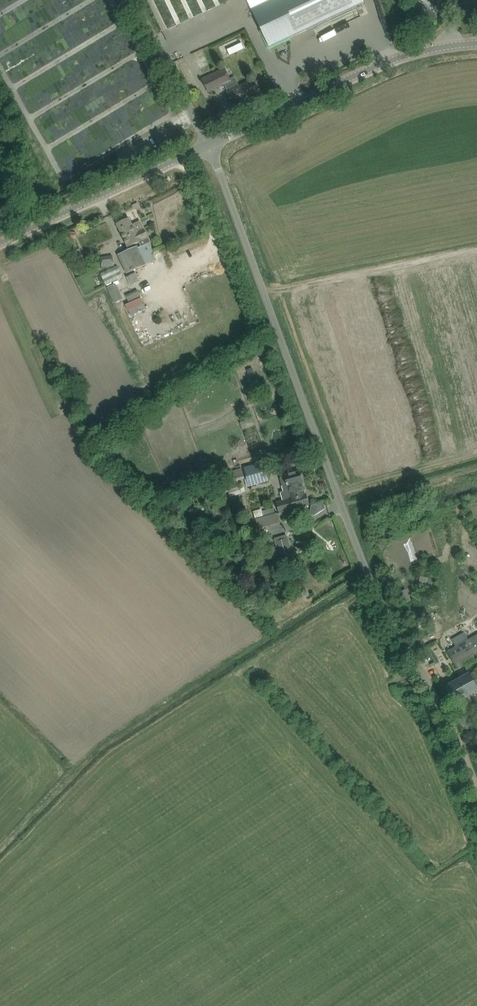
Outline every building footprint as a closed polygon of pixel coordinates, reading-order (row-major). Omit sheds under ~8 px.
[(270,48),(364,3),(363,3),(360,5),(358,0),(247,0),(270,48)] [(408,11),(409,12),(420,23),(423,20),(427,24),(436,15),(420,0),(419,0),(408,11)] [(371,35),(347,39),(349,47),(372,42),(371,35)] [(227,49),(230,56),(244,49),(242,43),(227,49)] [(217,72),(218,53),(204,52),(203,72),(217,72)] [(211,75),(202,80),(208,93),(224,85),(228,92),(227,92),(234,106),(259,93),(254,85),(252,81),(239,87),(234,77),(230,79),(225,69),(211,75)] [(128,247),(139,242),(142,246),(138,248),(137,246),(118,255),(127,274),(155,261),(151,253),(153,252),(150,243),(140,221),(132,225),(129,219),(117,224),(128,247)] [(82,254),(74,258),(77,264),(85,259),(82,254)] [(123,300),(116,284),(107,288),(114,303),(123,300)] [(145,289),(147,294),(164,289),(162,284),(145,289)] [(130,304),(141,298),(138,290),(126,296),(130,304)] [(176,328),(170,311),(154,317),(150,307),(142,310),(151,336),(176,328)] [(263,462),(244,467),(249,486),(268,481),(263,462)] [(236,477),(222,482),(224,488),(225,491),(228,490),(240,486),(239,485),(238,481),(245,478),(244,476),(242,468),(230,471),(230,473),(231,474),(232,477),(236,476),(236,477)] [(300,472),(290,474),(281,477),(280,479),(284,492),(291,490),(293,498),(276,503),(279,513),(286,510),(287,515),(289,516),(296,514),(296,512),(295,508),(310,504),(306,493),(300,472)] [(258,528),(265,527),(280,522),(278,513),(275,514),(274,508),(263,510),(264,516),(256,518),(258,528)] [(290,545),(277,548),(279,556),(280,555),(282,562),(289,560),(290,559),(289,553),(292,552),(290,545)] [(456,646),(448,651),(457,669),(476,658),(476,635),(456,646)] [(468,695),(476,690),(476,670),(470,674),(469,674),(446,687),(454,703),(458,701),(461,708),(472,702),(468,695)]
